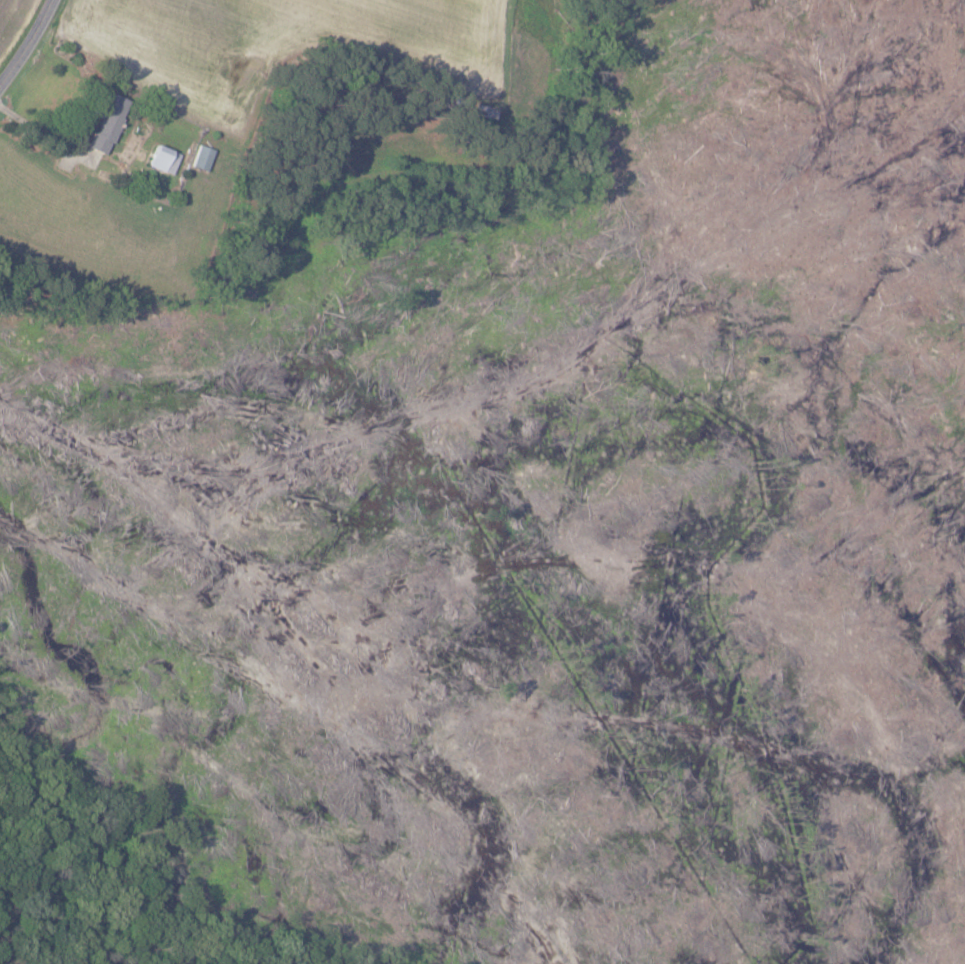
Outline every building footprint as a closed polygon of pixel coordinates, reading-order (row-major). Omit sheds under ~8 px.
[(90,148),(109,154),(129,99),(110,92),(90,148)] [(180,152),(155,145),(149,167),(173,174),(180,152)] [(192,167),(208,170),(213,148),(198,145),(192,167)]
